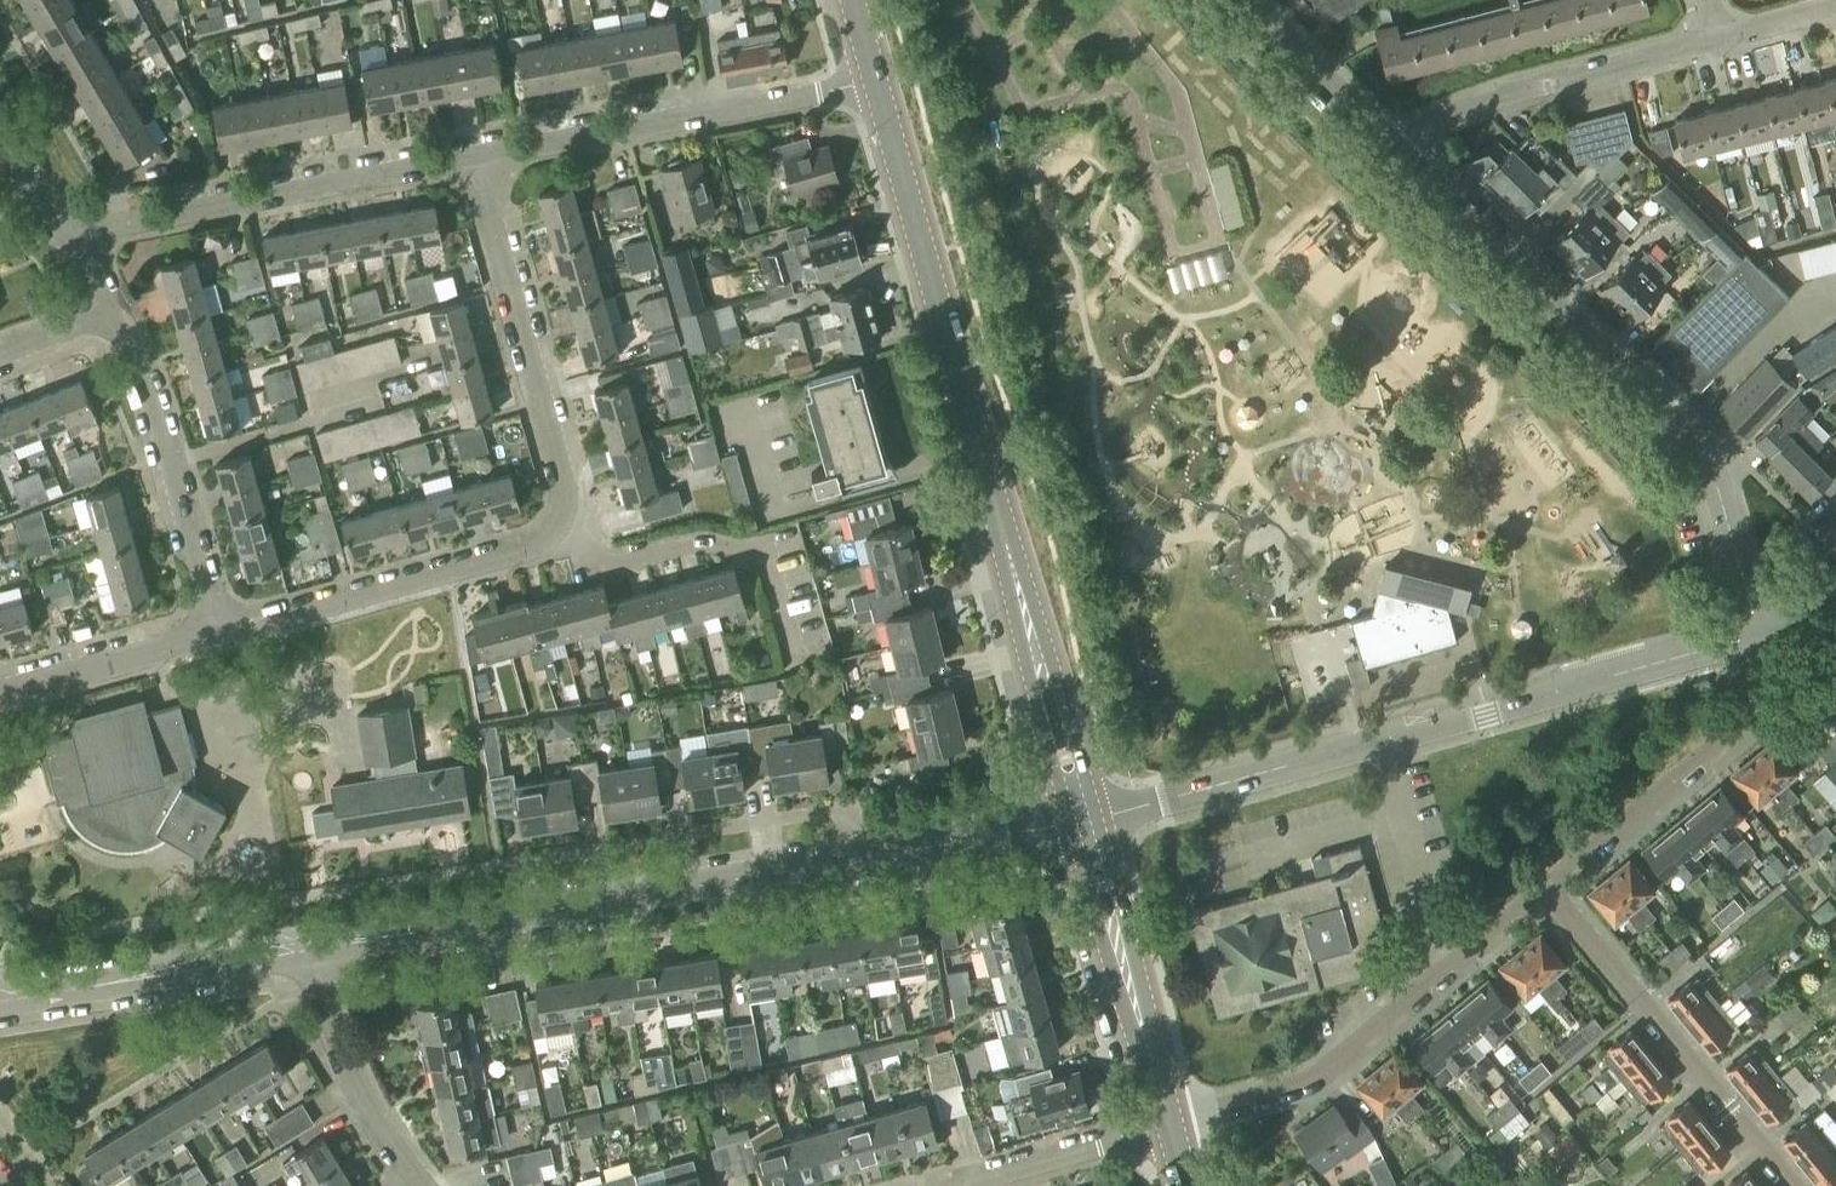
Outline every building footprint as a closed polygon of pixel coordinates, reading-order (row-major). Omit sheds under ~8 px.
[(73,0),(34,0),(26,5),(40,28),(76,6),(73,0)] [(373,0),(368,0),(360,2),(363,14),(376,11),(373,0)] [(376,11),(382,39),(394,36),(388,8),(392,7),(391,0),(373,0),(376,11)] [(1312,4),(1314,2),(1337,14),(1358,0),(1309,0),(1312,4)] [(1376,29),(1388,75),(1615,18),(1647,10),(1644,0),(1548,0),(1401,37),(1397,24),(1394,25),(1391,15),(1377,19),(1379,28),(1376,29)] [(135,1),(124,7),(131,20),(142,14),(135,1)] [(276,1),(261,5),(263,16),(278,13),(276,1)] [(263,16),(261,5),(246,8),(249,19),(263,16)] [(76,6),(40,28),(53,50),(90,29),(76,6)] [(318,12),(304,16),(306,27),(321,24),(318,12)] [(209,17),(212,28),(226,25),(224,13),(209,17)] [(306,27),(304,16),(289,19),(292,31),(306,27)] [(212,28),(209,17),(194,21),(197,32),(212,28)] [(675,20),(649,25),(656,66),(683,61),(675,20)] [(740,34),(747,33),(745,20),(736,22),(739,35),(740,34)] [(267,25),(252,29),(255,40),(269,36),(267,25)] [(649,25),(623,30),(630,71),(656,66),(649,25)] [(169,48),(179,42),(171,27),(161,33),(169,48)] [(762,43),(750,45),(755,72),(787,66),(779,27),(759,31),(762,43)] [(103,52),(90,29),(53,50),(67,73),(103,52)] [(255,40),(252,29),(237,32),(240,43),(255,40)] [(630,71),(623,30),(596,35),(604,76),(630,71)] [(150,54),(160,48),(153,35),(143,41),(150,54)] [(604,76),(596,35),(570,40),(578,81),(604,76)] [(755,72),(750,45),(738,47),(736,35),(716,39),(723,78),(755,72)] [(578,81),(570,40),(544,45),(552,86),(578,81)] [(186,54),(179,42),(169,48),(175,60),(186,54)] [(467,50),(475,91),(502,86),(494,45),(467,50)] [(552,86),(544,45),(517,50),(525,91),(552,86)] [(168,61),(160,48),(150,54),(157,67),(168,61)] [(467,50),(441,55),(449,96),(475,91),(467,50)] [(103,52),(67,73),(80,96),(117,74),(103,52)] [(441,55),(415,60),(422,101),(449,96),(441,55)] [(422,101),(415,60),(388,65),(396,105),(422,101)] [(396,105),(388,65),(361,70),(365,88),(368,106),(369,110),(396,105)] [(117,74),(80,96),(94,119),(130,97),(117,74)] [(1825,82),(1834,117),(1835,116),(1835,79),(1825,82)] [(175,101),(186,95),(179,81),(168,87),(175,101)] [(344,82),(317,87),(325,129),(352,123),(344,82)] [(1825,82),(1795,89),(1804,125),(1834,117),(1825,82)] [(325,129),(317,87),(291,92),(299,133),(325,129)] [(358,108),(368,106),(365,88),(354,90),(358,108)] [(1804,125),(1795,89),(1764,97),(1774,132),(1804,125)] [(291,92),(265,97),(273,138),(299,133),(291,92)] [(186,95),(175,101),(177,103),(169,107),(175,119),(193,108),(186,95)] [(130,97),(94,119),(108,142),(144,120),(130,97)] [(265,97),(239,102),(247,143),(273,138),(265,97)] [(1774,132),(1764,97),(1734,105),(1743,140),(1774,132)] [(247,143),(239,102),(213,107),(220,148),(247,143)] [(1743,140),(1734,105),(1704,113),(1713,148),(1743,140)] [(1601,172),(1632,141),(1624,109),(1564,125),(1575,164),(1590,160),(1601,172)] [(1713,148),(1704,113),(1673,121),(1682,156),(1713,148)] [(144,120),(108,142),(121,165),(158,144),(144,120)] [(1652,147),(1661,156),(1673,153),(1666,127),(1648,131),(1652,147)] [(1511,198),(1555,153),(1534,133),(1526,136),(1514,149),(1512,147),(1509,150),(1499,140),(1466,152),(1468,157),(1461,159),(1481,179),(1494,192),(1498,195),(1503,190),(1511,198)] [(811,150),(808,137),(768,148),(776,174),(787,170),(794,194),(838,181),(827,146),(811,150)] [(1555,153),(1511,198),(1507,201),(1520,214),(1523,210),(1524,211),(1536,198),(1546,207),(1577,175),(1555,153)] [(672,223),(713,212),(699,161),(662,171),(671,203),(667,204),(672,223)] [(1226,162),(1210,166),(1228,233),(1244,228),(1226,162)] [(1569,260),(1613,216),(1601,204),(1617,188),(1601,172),(1573,200),(1584,211),(1552,243),(1569,260)] [(732,178),(735,185),(741,186),(746,181),(744,175),(737,173),(732,178)] [(1672,214),(1697,204),(1669,178),(1650,191),(1672,214)] [(611,204),(638,196),(634,183),(607,190),(611,204)] [(546,223),(578,214),(570,185),(538,194),(546,223)] [(1760,210),(1768,208),(1776,207),(1772,191),(1756,195),(1760,210)] [(1828,193),(1813,197),(1817,213),(1832,209),(1828,193)] [(642,210),(638,196),(611,204),(615,217),(642,210)] [(1722,228),(1697,204),(1672,214),(1698,240),(1722,228)] [(436,205),(407,211),(413,245),(443,240),(436,205)] [(1760,210),(1753,212),(1757,229),(1772,225),(1768,208),(1760,210)] [(754,209),(752,210),(740,213),(746,232),(759,228),(754,209)] [(1832,209),(1817,213),(1822,230),(1835,226),(1835,224),(1832,209)] [(407,211),(378,216),(384,251),(413,245),(407,211)] [(586,242),(578,214),(546,223),(554,251),(586,242)] [(384,251),(378,216),(349,222),(356,256),(384,251)] [(1613,216),(1569,260),(1571,262),(1570,268),(1576,274),(1582,273),(1585,276),(1618,243),(1624,250),(1636,238),(1613,216)] [(356,256),(349,222),(320,227),(327,262),(356,256)] [(763,272),(854,246),(848,225),(812,235),(809,226),(784,234),(789,248),(766,254),(757,256),(763,272)] [(1777,241),(1772,225),(1757,229),(1762,245),(1777,241)] [(1798,225),(1784,229),(1787,238),(1800,234),(1798,225)] [(327,262),(320,227),(292,233),(298,267),(327,262)] [(1722,228),(1698,240),(1727,269),(1743,254),(1745,251),(1722,228)] [(298,267),(292,233),(262,238),(269,273),(298,267)] [(627,260),(654,252),(650,238),(623,246),(627,260)] [(1823,244),(1831,272),(1835,271),(1835,241),(1823,244)] [(586,242),(554,251),(562,279),(594,269),(586,242)] [(1823,244),(1809,248),(1817,276),(1831,272),(1823,244)] [(854,246),(763,272),(760,273),(764,287),(768,300),(794,295),(790,279),(803,275),(804,277),(818,274),(819,278),(860,266),(854,246)] [(662,254),(678,313),(703,306),(687,247),(662,254)] [(1817,276),(1809,248),(1796,252),(1803,279),(1817,276)] [(1615,306),(1658,261),(1647,250),(1636,261),(1631,257),(1598,289),(1602,293),(1600,299),(1607,305),(1612,303),(1615,306)] [(658,266),(654,252),(627,260),(631,274),(658,266)] [(1743,254),(1727,269),(1654,344),(1699,388),(1787,298),(1743,254)] [(234,276),(261,269),(257,255),(230,263),(234,276)] [(169,296),(201,287),(193,258),(161,267),(169,296)] [(1658,261),(1615,306),(1631,322),(1664,289),(1660,285),(1671,274),(1658,261)] [(261,269),(234,276),(224,279),(228,293),(265,282),(261,269)] [(602,297),(594,269),(562,279),(570,306),(602,297)] [(432,271),(418,275),(425,302),(440,298),(432,271)] [(425,302),(418,275),(404,279),(411,306),(425,302)] [(201,287),(169,296),(177,324),(209,315),(201,287)] [(362,291),(370,318),(384,314),(376,287),(362,291)] [(796,335),(871,312),(868,301),(871,298),(869,291),(865,289),(864,287),(830,297),(834,309),(820,313),(819,312),(775,324),(780,339),(796,335)] [(370,318),(362,291),(348,294),(356,322),(370,318)] [(639,302),(643,316),(670,308),(666,294),(639,302)] [(746,299),(748,308),(768,303),(766,295),(746,299)] [(305,300),(312,327),(326,323),(319,296),(305,300)] [(610,325),(602,297),(570,306),(578,334),(610,325)] [(312,327),(305,300),(291,304),(298,331),(312,327)] [(438,338),(470,329),(462,300),(430,309),(438,338)] [(721,343),(711,306),(678,315),(688,352),(721,343)] [(643,316),(647,330),(674,322),(670,308),(643,316)] [(250,332),(277,326),(273,311),(246,318),(250,332)] [(877,334),(880,331),(879,325),(874,324),(871,312),(796,335),(801,350),(828,341),(827,339),(841,335),(844,346),(878,337),(877,334)] [(209,315),(177,324),(185,352),(217,343),(209,315)] [(1806,376),(1835,357),(1835,324),(1791,354),(1795,361),(1806,376)] [(618,354),(610,325),(578,334),(587,363),(618,354)] [(281,339),(277,326),(250,332),(254,346),(281,339)] [(478,357),(470,329),(438,338),(446,366),(478,357)] [(681,348),(676,330),(647,339),(652,355),(681,348)] [(393,336),(367,343),(371,358),(397,350),(393,336)] [(324,355),(334,353),(330,338),(300,346),(305,361),(310,360),(324,355)] [(217,343),(185,352),(193,380),(225,371),(217,343)] [(371,358),(367,343),(353,347),(361,376),(375,372),(371,358)] [(361,376),(353,347),(339,351),(347,380),(361,376)] [(262,349),(251,352),(254,362),(265,359),(262,349)] [(402,365),(397,350),(371,358),(375,372),(402,365)] [(339,351),(334,353),(324,355),(333,384),(347,380),(339,351)] [(810,353),(784,361),(789,375),(814,367),(810,353)] [(324,355),(310,360),(318,388),(333,384),(324,355)] [(478,357),(446,366),(454,394),(486,385),(478,357)] [(1806,376),(1795,361),(1784,375),(1766,358),(1718,407),(1748,436),(1806,376)] [(310,360),(305,361),(296,364),(304,392),(318,388),(310,360)] [(441,360),(431,363),(438,387),(448,383),(441,360)] [(266,388),(293,381),(290,367),(262,374),(266,388)] [(819,413),(870,399),(865,381),(858,383),(853,367),(811,379),(811,378),(809,379),(819,413)] [(1822,400),(1835,387),(1835,370),(1810,387),(1822,400)] [(233,399),(225,371),(193,380),(201,408),(233,399)] [(666,401),(693,393),(690,380),(663,387),(666,401)] [(55,392),(67,423),(95,412),(82,381),(55,392)] [(297,395),(293,381),(266,388),(270,402),(297,395)] [(602,419),(634,410),(625,381),(594,390),(602,419)] [(494,414),(486,385),(454,394),(462,423),(494,414)] [(55,392),(27,403),(40,434),(67,423),(55,392)] [(697,407),(693,393),(666,401),(670,415),(697,407)] [(1797,398),(1763,432),(1755,441),(1770,455),(1768,457),(1788,477),(1809,456),(1811,457),(1823,445),(1802,424),(1813,414),(1797,398)] [(233,399),(201,408),(209,437),(241,428),(233,399)] [(871,400),(870,399),(819,413),(828,446),(880,431),(874,413),(867,415),(863,402),(871,400)] [(40,434),(27,403),(0,414),(12,444),(40,434)] [(390,428),(417,420),(413,407),(386,414),(390,428)] [(642,439),(634,410),(602,419),(610,448),(642,439)] [(0,414),(0,449),(12,444),(0,414)] [(386,414),(372,418),(380,446),(394,442),(390,428),(386,414)] [(372,418),(358,422),(366,450),(380,446),(372,418)] [(421,434),(417,420),(390,428),(394,442),(421,434)] [(1835,449),(1835,420),(1822,432),(1835,449)] [(366,450),(358,422),(344,426),(352,454),(366,450)] [(488,451),(481,424),(467,428),(475,455),(488,451)] [(344,426),(330,430),(338,458),(352,454),(344,426)] [(475,455),(467,428),(453,431),(461,459),(475,455)] [(338,458),(330,430),(316,434),(324,461),(338,458)] [(880,431),(828,446),(834,467),(811,473),(818,497),(851,488),(851,486),(841,489),(838,479),(895,463),(894,461),(888,463),(884,446),(876,448),(872,435),(880,433),(880,431)] [(689,455),(716,448),(712,434),(686,441),(689,455)] [(411,443),(419,470),(432,466),(425,439),(411,443)] [(642,439),(610,448),(618,476),(650,467),(642,439)] [(419,470),(411,443),(398,447),(405,474),(419,470)] [(721,461),(716,448),(689,455),(693,469),(721,461)] [(92,450),(79,455),(89,481),(103,476),(92,450)] [(291,474),(318,466),(314,452),(277,463),(281,477),(291,474)] [(738,462),(736,453),(722,457),(724,466),(738,462)] [(89,481),(79,455),(66,460),(75,486),(89,481)] [(355,459),(363,486),(377,482),(369,455),(355,459)] [(225,493),(257,484),(249,456),(217,465),(225,493)] [(1811,457),(1809,456),(1788,477),(1808,497),(1820,485),(1829,495),(1835,488),(1835,463),(1827,473),(1811,457)] [(363,486),(355,459),(341,463),(349,490),(363,486)] [(741,470),(738,462),(724,466),(727,474),(741,470)] [(318,466),(291,474),(294,487),(322,479),(318,466)] [(657,494),(650,467),(618,476),(626,505),(637,501),(643,520),(682,509),(676,489),(657,494)] [(743,479),(741,470),(727,474),(729,483),(743,479)] [(25,476),(35,502),(49,497),(38,471),(25,476)] [(483,483),(492,514),(520,506),(511,475),(483,483)] [(35,502),(25,476),(12,481),(22,507),(35,502)] [(746,487),(743,479),(729,483),(731,491),(746,487)] [(492,514),(483,483),(455,491),(463,522),(492,514)] [(257,484),(225,493),(233,521),(265,512),(257,484)] [(518,490),(522,505),(537,501),(533,485),(518,490)] [(94,525),(126,516),(118,487),(85,496),(94,525)] [(748,495),(746,487),(731,491),(734,499),(748,495)] [(463,522),(455,491),(426,499),(435,530),(463,522)] [(750,504),(748,495),(734,499),(736,508),(750,504)] [(872,563),(916,552),(913,539),(922,536),(919,525),(910,527),(910,524),(893,528),(890,516),(894,515),(889,495),(845,506),(853,539),(860,566),(872,563)] [(435,530),(426,499),(398,506),(407,538),(435,530)] [(753,512),(750,504),(736,508),(739,516),(753,512)] [(407,538),(398,506),(370,514),(379,546),(407,538)] [(307,529),(334,521),(330,507),(303,515),(307,529)] [(22,544),(49,537),(41,508),(14,518),(22,544)] [(265,512),(233,521),(241,549),(273,540),(265,512)] [(755,521),(753,512),(739,516),(741,525),(755,521)] [(379,546),(370,514),(341,523),(350,554),(379,546)] [(134,544),(126,516),(94,525),(102,553),(134,544)] [(342,550),(334,521),(307,529),(311,543),(323,540),(327,554),(342,550)] [(741,525),(743,533),(758,529),(755,521),(741,525)] [(49,537),(22,544),(25,557),(68,546),(65,532),(49,537)] [(1286,535),(1256,539),(1260,565),(1290,560),(1286,535)] [(273,540),(241,549),(249,578),(281,569),(273,540)] [(80,548),(93,596),(109,592),(97,544),(80,548)] [(142,572),(134,544),(102,553),(110,581),(142,572)] [(916,552),(872,563),(879,589),(854,595),(857,610),(903,599),(900,584),(923,579),(916,552)] [(1469,588),(1412,573),(1385,566),(1372,615),(1350,621),(1361,658),(1345,662),(1353,691),(1370,686),(1365,667),(1457,642),(1448,608),(1463,612),(1469,588)] [(709,575),(719,614),(734,609),(738,623),(748,620),(744,607),(745,606),(734,568),(709,575)] [(142,572),(110,581),(118,610),(150,600),(142,572)] [(719,614),(709,575),(684,582),(698,634),(707,632),(703,618),(719,614)] [(45,597),(72,590),(68,576),(41,584),(45,597)] [(698,634),(684,582),(659,589),(669,628),(684,623),(688,637),(698,634)] [(604,586),(579,592),(594,647),(603,645),(599,631),(614,627),(618,642),(619,641),(609,603),(604,586)] [(659,589),(634,596),(648,648),(657,646),(653,632),(669,628),(659,589)] [(76,603),(72,590),(45,597),(53,626),(67,622),(62,607),(76,603)] [(510,653),(498,609),(495,597),(498,596),(497,590),(487,593),(492,610),(471,616),(476,633),(465,637),(470,664),(510,653)] [(579,592),(554,599),(565,640),(580,636),(584,650),(594,647),(579,592)] [(634,596),(609,603),(619,641),(634,637),(638,651),(648,648),(634,596)] [(565,640),(554,599),(528,607),(539,645),(543,662),(553,659),(549,645),(565,640)] [(903,599),(857,610),(861,624),(874,621),(886,618),(893,645),(937,634),(930,607),(907,613),(903,599)] [(0,607),(0,626),(4,641),(33,633),(24,601),(0,607)] [(527,601),(498,609),(510,653),(537,645),(539,645),(528,607),(527,601)] [(937,634),(893,645),(899,671),(887,674),(891,689),(924,681),(920,667),(944,661),(937,634)] [(539,645),(537,645),(538,648),(539,648),(540,653),(531,656),(535,670),(545,667),(543,662),(539,645)] [(768,652),(754,655),(755,666),(770,664),(768,652)] [(924,681),(891,689),(894,704),(907,700),(913,727),(957,716),(950,689),(927,695),(924,681)] [(411,684),(414,703),(424,702),(421,682),(411,684)] [(745,700),(757,698),(754,682),(742,684),(745,700)] [(602,685),(590,688),(592,699),(604,696),(602,685)] [(1821,703),(1835,719),(1835,690),(1821,703)] [(632,702),(629,692),(621,694),(624,704),(632,702)] [(665,715),(678,713),(676,699),(663,701),(665,715)] [(58,803),(67,801),(68,805),(70,810),(72,814),(75,818),(77,822),(80,825),(84,829),(87,832),(91,835),(95,837),(99,839),(104,841),(108,843),(113,844),(117,845),(122,845),(127,846),(131,845),(136,845),(141,844),(145,843),(143,836),(160,831),(201,854),(226,809),(189,788),(190,784),(190,780),(189,775),(189,771),(188,767),(196,764),(180,705),(145,714),(142,703),(140,703),(140,704),(74,722),(72,722),(75,734),(41,744),(58,803)] [(631,713),(630,707),(619,708),(621,719),(628,718),(631,713)] [(366,762),(375,780),(332,787),(340,835),(387,827),(386,821),(420,815),(421,822),(468,814),(460,765),(417,773),(406,708),(358,716),(366,762)] [(957,716),(913,727),(920,754),(908,757),(911,771),(944,763),(941,749),(964,743),(957,716)] [(539,735),(554,733),(552,719),(536,722),(539,735)] [(820,735),(793,739),(800,784),(828,779),(824,756),(839,753),(833,720),(818,722),(820,735)] [(484,745),(498,743),(495,725),(481,728),(484,745)] [(800,784),(793,739),(791,727),(749,734),(755,767),(769,765),(773,789),(800,784)] [(737,749),(710,753),(717,798),(745,793),(741,770),(755,767),(749,734),(735,736),(737,749)] [(1830,766),(1835,760),(1835,759),(1835,758),(1835,749),(1830,742),(1818,754),(1830,766)] [(1753,760),(1789,804),(1797,798),(1783,781),(1794,772),(1771,744),(1753,760)] [(681,745),(666,748),(671,781),(686,779),(690,802),(717,798),(710,753),(683,758),(681,745)] [(671,781),(666,748),(651,750),(653,762),(626,767),(634,812),(661,807),(657,784),(671,781)] [(634,812),(626,767),(599,771),(597,759),(582,761),(588,795),(602,793),(606,816),(634,812)] [(1789,804),(1753,760),(1734,775),(1757,802),(1767,794),(1781,811),(1789,804)] [(1811,783),(1835,810),(1835,760),(1811,783)] [(588,795),(582,761),(567,764),(569,776),(543,781),(550,826),(577,821),(573,797),(588,795)] [(514,775),(488,779),(493,810),(511,807),(513,817),(520,816),(522,830),(550,826),(543,781),(515,785),(514,775)] [(1720,786),(1701,803),(1734,845),(1744,838),(1741,835),(1731,823),(1743,814),(1720,786)] [(1701,803),(1682,819),(1704,846),(1714,838),(1723,849),(1725,852),(1734,845),(1701,803)] [(1704,846),(1681,819),(1662,835),(1694,873),(1703,866),(1694,855),(1704,846)] [(1814,833),(1824,846),(1835,836),(1825,824),(1814,833)] [(1824,846),(1814,833),(1802,842),(1812,855),(1824,846)] [(1694,873),(1662,835),(1643,851),(1665,878),(1677,868),(1687,880),(1694,873)] [(1744,838),(1734,845),(1737,847),(1737,848),(1745,858),(1754,850),(1746,840),(1744,838)] [(1734,845),(1725,852),(1727,855),(1735,865),(1745,858),(1737,848),(1737,847),(1734,845)] [(1776,858),(1761,872),(1771,884),(1792,866),(1783,856),(1778,860),(1776,858)] [(1212,999),(1217,1015),(1233,1011),(1263,1002),(1274,999),(1285,1005),(1291,995),(1378,970),(1393,966),(1363,858),(1362,858),(1363,864),(1262,892),(1252,887),(1247,896),(1188,913),(1212,999)] [(1610,878),(1642,917),(1650,910),(1641,899),(1652,891),(1628,863),(1610,878)] [(1835,888),(1835,865),(1825,875),(1835,888)] [(1642,917),(1610,878),(1592,893),(1615,921),(1624,913),(1633,924),(1642,917)] [(1733,897),(1722,907),(1732,919),(1744,910),(1733,897)] [(980,947),(1024,935),(1016,905),(977,917),(973,941),(976,949),(980,947)] [(1822,924),(1830,916),(1821,906),(1812,914),(1822,924)] [(1732,919),(1722,907),(1710,916),(1721,929),(1732,919)] [(937,917),(942,948),(958,945),(953,915),(937,917)] [(918,921),(888,926),(895,977),(926,973),(918,921)] [(895,977),(888,926),(858,931),(866,982),(895,977)] [(866,982),(858,931),(829,936),(837,986),(866,982)] [(1033,963),(1024,935),(980,947),(988,975),(1001,973),(1033,963)] [(829,936),(799,941),(805,975),(819,972),(822,989),(837,986),(829,936)] [(1540,937),(1521,952),(1553,991),(1562,984),(1552,973),(1563,964),(1540,937)] [(805,975),(799,941),(769,946),(778,996),(792,994),(790,977),(805,975)] [(1669,950),(1680,963),(1691,953),(1681,941),(1669,950)] [(778,996),(769,946),(739,951),(747,1001),(778,996)] [(1680,963),(1669,950),(1658,960),(1668,972),(1680,963)] [(1553,991),(1521,952),(1503,967),(1526,994),(1536,987),(1545,998),(1553,991)] [(684,960),(692,1011),(723,1006),(714,955),(684,960)] [(692,1011),(684,960),(655,965),(660,1000),(663,1016),(692,1011)] [(1041,992),(1033,963),(1001,973),(1009,1001),(1041,992)] [(660,1000),(655,965),(625,970),(634,1021),(649,1019),(645,1002),(660,1000)] [(948,984),(969,981),(967,968),(946,972),(948,984)] [(625,970),(595,975),(601,1010),(616,1007),(619,1023),(634,1021),(625,970)] [(1745,978),(1727,993),(1736,1006),(1755,991),(1765,983),(1755,970),(1745,978)] [(601,1010),(595,975),(566,980),(574,1031),(590,1028),(587,1012),(601,1010)] [(1688,1025),(1708,1009),(1700,999),(1709,992),(1697,976),(1667,1000),(1688,1025)] [(1469,995),(1501,1034),(1509,1028),(1499,1017),(1511,1007),(1488,979),(1469,995)] [(574,1031),(566,980),(535,985),(538,998),(526,1000),(534,1037),(574,1031)] [(971,993),(969,981),(948,984),(954,1015),(972,1011),(970,1003),(967,1004),(965,994),(971,993)] [(500,990),(507,1020),(522,1017),(515,987),(500,990)] [(507,1020),(500,990),(485,994),(491,1023),(507,1020)] [(947,1021),(942,991),(927,994),(931,1024),(947,1021)] [(1041,992),(1009,1001),(993,1006),(1000,1034),(1049,1021),(1041,992)] [(1469,995),(1450,1011),(1472,1039),(1483,1030),(1492,1041),(1501,1034),(1469,995)] [(424,1036),(474,1025),(471,1010),(455,1013),(452,998),(417,1006),(424,1036)] [(1760,1026),(1771,1039),(1803,1012),(1793,999),(1760,1026)] [(1708,1009),(1688,1025),(1709,1050),(1738,1026),(1725,1010),(1716,1017),(1708,1009)] [(901,1011),(888,1014),(893,1033),(906,1030),(901,1011)] [(1472,1039),(1450,1011),(1430,1027),(1462,1066),(1471,1059),(1462,1047),(1472,1039)] [(1581,1026),(1592,1039),(1602,1030),(1592,1017),(1581,1026)] [(754,1021),(739,1024),(746,1069),(761,1066),(754,1021)] [(856,1021),(843,1024),(847,1044),(860,1041),(856,1021)] [(1057,1050),(1049,1021),(1000,1034),(1009,1064),(1025,1059),(1057,1050)] [(746,1069),(739,1024),(722,1026),(730,1071),(746,1069)] [(847,1044),(843,1024),(814,1030),(819,1051),(847,1044)] [(474,1025),(424,1036),(427,1050),(423,1050),(423,1052),(420,1053),(423,1067),(481,1054),(474,1025)] [(1592,1039),(1581,1026),(1555,1047),(1566,1060),(1592,1039)] [(951,1027),(916,1035),(919,1045),(922,1056),(932,1091),(946,1087),(936,1052),(939,1051),(936,1039),(953,1036),(951,1027)] [(1462,1066),(1430,1027),(1411,1043),(1434,1071),(1445,1061),(1454,1073),(1462,1066)] [(819,1051),(814,1030),(784,1037),(789,1058),(819,1051)] [(1610,1091),(1650,1057),(1630,1032),(1601,1055),(1614,1070),(1617,1074),(1604,1084),(1610,1091)] [(916,1035),(878,1044),(881,1057),(901,1052),(901,1049),(919,1045),(916,1035)] [(239,1059),(263,1098),(276,1091),(271,1082),(284,1074),(265,1043),(239,1059)] [(881,1057),(878,1044),(858,1049),(861,1062),(881,1057)] [(1746,1096),(1767,1078),(1759,1068),(1768,1061),(1756,1046),(1726,1071),(1746,1096)] [(952,1047),(939,1051),(936,1052),(946,1087),(962,1083),(952,1047)] [(299,1075),(310,1070),(303,1051),(292,1055),(299,1075)] [(821,1058),(824,1070),(844,1065),(842,1053),(821,1058)] [(481,1054),(423,1067),(426,1081),(430,1080),(430,1082),(434,1081),(437,1094),(487,1083),(481,1054)] [(1378,1070),(1410,1109),(1418,1103),(1409,1091),(1419,1083),(1396,1056),(1378,1070)] [(695,1081),(707,1078),(702,1057),(690,1060),(695,1081)] [(1650,1057),(1610,1091),(1594,1104),(1599,1110),(1627,1086),(1629,1089),(1642,1105),(1671,1081),(1650,1057)] [(824,1070),(821,1058),(801,1063),(804,1075),(824,1070)] [(239,1059),(213,1075),(232,1106),(245,1098),(250,1106),(263,1098),(239,1059)] [(514,1078),(535,1073),(532,1060),(511,1065),(514,1078)] [(1541,1060),(1529,1069),(1540,1082),(1551,1072),(1541,1060)] [(687,1081),(683,1065),(673,1067),(677,1083),(687,1081)] [(788,1079),(785,1067),(764,1072),(767,1084),(788,1079)] [(655,1068),(643,1071),(647,1092),(660,1089),(655,1068)] [(617,1099),(610,1069),(600,1072),(607,1101),(617,1099)] [(1540,1082),(1529,1069),(1518,1078),(1528,1091),(1540,1082)] [(1410,1109),(1378,1070),(1360,1085),(1383,1113),(1393,1105),(1402,1116),(1410,1109)] [(647,1092),(643,1071),(631,1074),(635,1095),(647,1092)] [(1020,1098),(1008,1102),(1011,1112),(1082,1091),(1076,1071),(1056,1076),(1031,1083),(1033,1091),(1019,1095),(1020,1098)] [(541,1102),(535,1073),(514,1078),(516,1089),(517,1089),(521,1107),(541,1102)] [(213,1075),(187,1091),(206,1122),(232,1106),(213,1075)] [(1776,1089),(1767,1078),(1746,1096),(1767,1121),(1797,1096),(1785,1082),(1776,1089)] [(551,1115),(566,1111),(560,1082),(544,1085),(551,1115)] [(494,1112),(487,1083),(437,1094),(443,1123),(494,1112)] [(597,1083),(585,1086),(590,1105),(601,1102),(597,1083)] [(1592,1085),(1581,1094),(1590,1105),(1601,1096),(1592,1085)] [(187,1091),(161,1106),(180,1138),(206,1122),(187,1091)] [(1082,1091),(1011,1112),(1012,1115),(1017,1133),(1041,1126),(1041,1125),(1087,1112),(1082,1091)] [(1821,1094),(1813,1100),(1818,1107),(1826,1100),(1821,1094)] [(657,1097),(645,1100),(650,1120),(662,1117),(657,1097)] [(1509,1097),(1498,1107),(1508,1119),(1519,1110),(1509,1097)] [(650,1120),(645,1100),(633,1103),(638,1123),(650,1120)] [(895,1109),(907,1150),(935,1142),(924,1101),(895,1109)] [(274,1119),(286,1140),(314,1122),(302,1102),(274,1119)] [(867,1117),(854,1121),(848,1102),(834,1106),(839,1125),(851,1166),(879,1158),(867,1117)] [(1008,1102),(992,1106),(996,1120),(1012,1115),(1011,1112),(1008,1102)] [(1688,1143),(1708,1127),(1688,1102),(1658,1126),(1671,1142),(1680,1134),(1688,1143)] [(180,1138),(161,1106),(135,1122),(154,1154),(159,1161),(173,1153),(168,1145),(180,1138)] [(1508,1119),(1498,1107),(1486,1116),(1497,1129),(1508,1119)] [(616,1116),(613,1108),(602,1110),(604,1119),(616,1116)] [(1346,1123),(1334,1108),(1296,1135),(1318,1165),(1339,1150),(1345,1157),(1373,1137),(1357,1115),(1346,1123)] [(895,1109),(867,1117),(879,1158),(907,1150),(895,1109)] [(599,1110),(586,1113),(591,1134),(603,1131),(599,1110)] [(1564,1110),(1556,1116),(1564,1125),(1572,1119),(1564,1110)] [(1637,1118),(1642,1123),(1651,1115),(1647,1110),(1637,1118)] [(494,1112),(443,1123),(450,1153),(501,1142),(494,1112)] [(591,1134),(586,1113),(574,1116),(579,1137),(591,1134)] [(1804,1166),(1825,1149),(1817,1140),(1826,1132),(1813,1116),(1783,1141),(1804,1166)] [(286,1140),(274,1119),(262,1127),(275,1147),(286,1140)] [(135,1122),(109,1138),(128,1169),(154,1154),(135,1122)] [(1548,1149),(1559,1139),(1546,1123),(1534,1132),(1548,1149)] [(839,1125),(811,1133),(823,1174),(851,1166),(839,1125)] [(1708,1127),(1688,1143),(1697,1155),(1688,1162),(1699,1176),(1729,1152),(1708,1127)] [(738,1141),(746,1172),(760,1168),(765,1185),(781,1185),(795,1182),(784,1141),(780,1129),(738,1141)] [(552,1132),(555,1143),(563,1140),(560,1130),(552,1132)] [(823,1174),(811,1133),(784,1141),(795,1182),(823,1174)] [(109,1138),(83,1154),(90,1166),(77,1173),(85,1185),(103,1185),(128,1169),(109,1138)] [(310,1180),(338,1163),(322,1138),(279,1164),(287,1177),(302,1167),(310,1180)] [(994,1147),(992,1139),(978,1143),(981,1152),(994,1147)] [(746,1172),(738,1141),(723,1145),(732,1176),(746,1172)] [(1466,1154),(1456,1142),(1445,1151),(1455,1163),(1466,1154)] [(236,1144),(226,1151),(236,1170),(247,1163),(236,1144)] [(732,1176),(723,1145),(709,1149),(717,1180),(732,1176)] [(537,1149),(540,1164),(554,1161),(550,1146),(537,1149)] [(540,1164),(537,1149),(507,1155),(510,1171),(540,1164)] [(1804,1166),(1821,1185),(1830,1185),(1835,1181),(1835,1154),(1832,1158),(1825,1149),(1804,1166)] [(236,1170),(226,1151),(215,1157),(226,1176),(236,1170)] [(1455,1163),(1445,1151),(1434,1160),(1443,1172),(1455,1163)] [(1616,1168),(1607,1157),(1598,1164),(1608,1176),(1616,1168)] [(1368,1165),(1378,1185),(1396,1185),(1397,1185),(1383,1158),(1368,1165)] [(667,1182),(668,1185),(700,1185),(692,1159),(662,1168),(667,1182)] [(310,1180),(314,1185),(352,1185),(338,1163),(310,1180)] [(543,1179),(540,1164),(510,1171),(513,1185),(543,1179)] [(176,1185),(191,1185),(181,1170),(170,1176),(176,1185)] [(634,1172),(603,1181),(604,1185),(638,1185),(634,1172)] [(1746,1172),(1729,1185),(1757,1185),(1746,1172)] [(1397,1183),(1398,1185),(1418,1185),(1411,1175),(1397,1183)] [(170,1176),(160,1182),(162,1185),(176,1185),(170,1176)] [(283,1178),(269,1185),(287,1185),(283,1178)]
